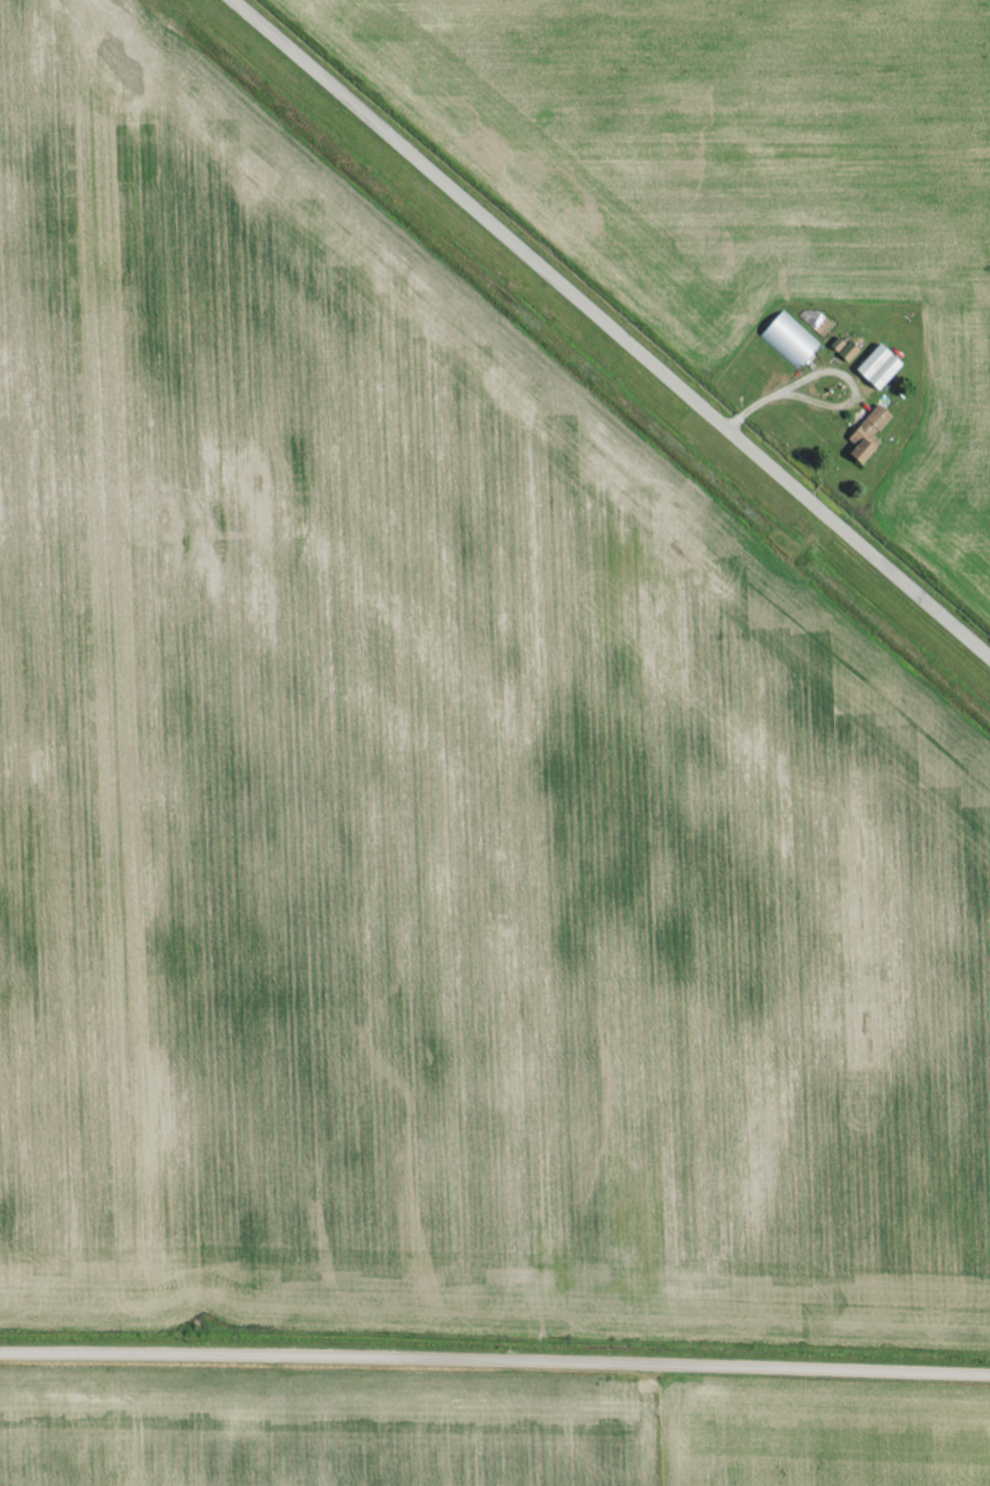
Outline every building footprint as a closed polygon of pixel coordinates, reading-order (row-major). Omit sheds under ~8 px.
[(791,370),(816,345),(779,310),(755,336),(791,370)] [(898,363),(877,343),(852,368),(873,389),(898,363)] [(881,427),(883,408),(868,406),(865,425),(881,427)]
